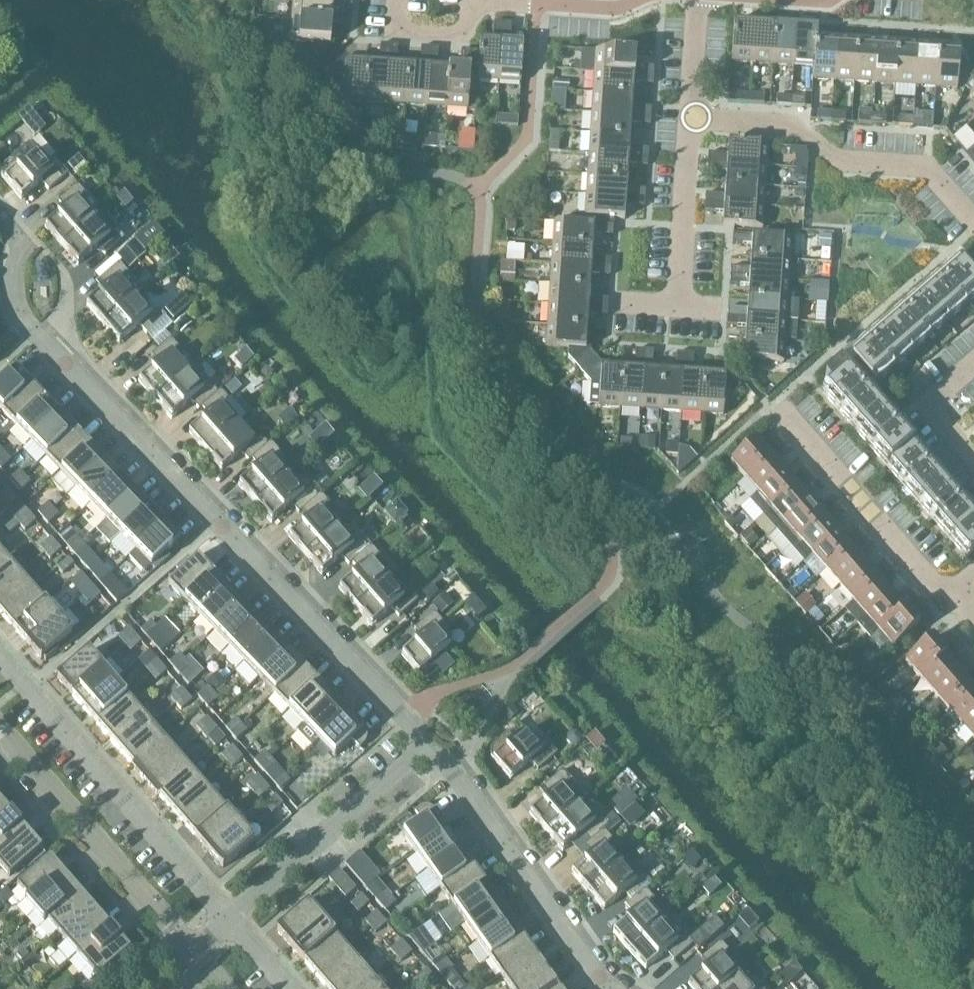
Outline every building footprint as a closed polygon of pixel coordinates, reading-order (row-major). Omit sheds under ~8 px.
[(293,20),(332,23),(333,11),(353,12),(353,3),(304,0),(294,0),(293,20)] [(332,23),(293,20),(291,42),(314,43),(313,52),(320,60),(336,46),(336,34),(332,34),(332,23)] [(478,81),(500,82),(504,23),(495,23),(494,42),(481,41),(478,81)] [(504,23),(500,82),(521,84),(524,44),(511,43),(512,24),(504,23)] [(732,62),(753,64),(756,24),(735,23),(732,62)] [(753,64),(773,65),(776,25),(756,24),(753,64)] [(773,65),(793,67),(796,27),(776,25),(773,65)] [(814,68),(816,40),(816,28),(796,27),(793,67),(814,68)] [(813,80),(833,82),(836,42),(816,40),(814,68),(813,80)] [(833,82),(854,83),(857,43),(836,42),(833,82)] [(854,83),(874,84),(877,44),(857,43),(854,83)] [(874,84),(895,86),(897,46),(877,44),(874,84)] [(366,103),(386,105),(390,45),(381,45),(380,64),(368,63),(366,103)] [(386,105),(406,106),(409,66),(397,65),(399,46),(390,45),(386,105)] [(895,86),(915,87),(918,47),(897,46),(895,86)] [(406,106),(427,108),(431,48),(422,47),(421,66),(409,66),(406,106)] [(915,87),(935,88),(938,48),(918,47),(915,87)] [(427,108),(447,109),(449,68),(438,68),(439,49),(431,48),(427,108)] [(972,78),(973,73),(973,66),(958,65),(959,50),(938,48),(935,88),(958,90),(959,77),(972,78)] [(300,49),(289,59),(306,79),(318,69),(300,49)] [(449,68),(447,109),(469,111),(472,51),(463,50),(461,69),(449,68)] [(596,62),(595,72),(654,76),(654,67),(636,66),(636,53),(597,51),(596,62)] [(344,101),(366,103),(368,63),(357,62),(357,58),(346,57),(330,71),(337,79),(346,79),(344,101)] [(582,61),(582,72),(595,72),(596,62),(582,61)] [(595,72),(594,93),(634,96),(634,84),(653,85),(654,76),(595,72)] [(966,91),(971,96),(973,100),(973,73),(972,78),(966,91)] [(716,81),(715,96),(728,97),(729,82),(716,81)] [(554,82),(553,90),(562,90),(569,91),(570,83),(554,82)] [(792,86),(791,97),(790,107),(803,107),(805,86),(792,86)] [(594,93),(593,113),(651,117),(652,108),(633,107),(634,96),(594,93)] [(737,103),(750,104),(750,94),(737,93),(737,103)] [(750,94),(750,104),(764,105),(765,95),(750,94)] [(777,106),(790,107),(791,97),(778,96),(777,106)] [(28,108),(18,118),(34,136),(44,126),(28,108)] [(859,114),(858,123),(872,124),(872,115),(872,111),(859,110),(859,114)] [(818,120),(831,121),(831,112),(818,111),(818,120)] [(831,112),(831,121),(845,122),(845,113),(831,112)] [(593,113),(591,134),(631,137),(632,124),(651,126),(651,117),(593,113)] [(913,117),(912,127),(927,128),(933,128),(934,114),(913,113),(913,117)] [(872,115),(872,124),(886,125),(887,116),(872,115)] [(900,126),(912,127),(913,117),(901,117),(900,126)] [(954,139),(959,144),(970,134),(966,129),(954,139)] [(549,143),(549,152),(560,153),(561,132),(550,131),(549,143)] [(591,134),(590,155),(649,159),(649,150),(630,148),(631,137),(591,134)] [(424,135),(423,147),(444,149),(445,137),(424,135)] [(709,154),(708,163),(767,167),(768,145),(729,142),(728,155),(709,154)] [(5,165),(1,171),(5,180),(21,199),(42,182),(49,190),(68,174),(54,157),(47,164),(37,152),(30,144),(19,153),(5,165)] [(805,148),(790,147),(789,155),(796,156),(807,156),(807,154),(805,148)] [(590,155),(589,175),(628,178),(629,165),(648,167),(649,159),(590,155)] [(84,168),(78,161),(70,168),(76,175),(84,168)] [(727,172),(726,184),(766,187),(767,167),(708,163),(708,171),(727,172)] [(796,180),(805,180),(806,171),(796,170),(796,180)] [(589,175),(587,195),(646,199),(647,190),(628,188),(628,178),(589,175)] [(46,227),(62,246),(94,218),(78,199),(85,193),(78,184),(58,201),(66,210),(46,227)] [(706,194),(706,203),(765,208),(766,187),(726,184),(725,195),(706,194)] [(803,199),(803,191),(795,190),(795,199),(803,199)] [(125,193),(117,200),(126,211),(134,204),(125,193)] [(646,199),(587,195),(586,216),(626,219),(626,207),(645,208),(646,199)] [(765,208),(706,203),(705,212),(724,213),(724,226),(763,229),(765,208)] [(545,209),(544,218),(552,219),(553,210),(545,209)] [(94,218),(62,246),(78,265),(98,247),(106,256),(131,233),(124,224),(117,231),(101,212),(94,218)] [(507,220),(507,233),(516,233),(516,221),(507,220)] [(554,222),(553,244),(594,247),(594,235),(613,236),(614,226),(554,222)] [(753,246),(752,258),(791,259),(792,238),(734,235),(733,245),(753,246)] [(820,237),(819,249),(831,249),(832,238),(820,237)] [(134,240),(116,256),(128,270),(146,255),(134,240)] [(553,244),(551,265),(611,268),(612,260),(593,258),(594,247),(553,244)] [(508,246),(507,261),(523,262),(524,247),(508,246)] [(732,268),(731,277),(790,280),(791,259),(752,258),(751,270),(732,268)] [(107,288),(87,306),(103,325),(136,296),(143,290),(133,279),(119,263),(100,280),(107,288)] [(501,263),(501,277),(516,278),(516,263),(501,263)] [(551,265),(550,285),(591,287),(592,276),(610,277),(611,268),(551,265)] [(962,267),(940,287),(936,289),(900,321),(852,362),(871,384),(923,339),(973,295),(973,281),(962,267)] [(750,287),(749,298),(788,301),(790,280),(731,277),(730,285),(750,287)] [(809,281),(808,302),(827,304),(829,282),(809,281)] [(550,285),(549,305),(608,309),(609,301),(590,299),(591,287),(550,285)] [(172,295),(160,306),(174,322),(186,311),(172,295)] [(136,296),(103,325),(119,343),(140,326),(147,334),(166,317),(159,309),(151,315),(136,296)] [(728,317),(787,321),(797,321),(799,302),(788,301),(749,298),(749,310),(729,309),(728,317)] [(549,305),(547,326),(588,328),(589,316),(608,318),(608,309),(549,305)] [(747,327),(746,339),(785,342),(787,321),(728,317),(728,326),(747,327)] [(185,318),(175,327),(183,335),(192,327),(185,318)] [(547,326),(546,347),(569,349),(569,357),(575,365),(580,371),(596,357),(591,351),(592,340),(587,340),(588,328),(547,326)] [(139,381),(155,400),(188,372),(172,353),(179,347),(171,338),(152,355),(159,364),(139,381)] [(785,342),(746,339),(745,350),(740,350),(739,361),(753,377),(761,371),(762,362),(784,363),(785,342)] [(620,409),(641,410),(645,351),(636,350),(635,370),(623,369),(620,409)] [(641,410),(661,412),(664,372),(653,371),(654,352),(645,351),(641,410)] [(661,412),(681,413),(686,354),(677,353),(676,372),(664,372),(661,412)] [(681,413),(702,415),(705,374),(693,373),(694,354),(686,354),(681,413)] [(596,357),(580,371),(586,377),(589,381),(600,382),(598,407),(620,409),(623,369),(612,368),(612,363),(602,363),(596,357)] [(897,474),(958,544),(970,557),(973,553),(973,518),(856,382),(844,369),(840,364),(828,375),(827,377),(826,378),(826,381),(826,382),(827,384),(830,387),(825,391),(829,396),(853,423),(897,474)] [(3,412),(32,384),(16,368),(0,383),(0,409),(3,412)] [(705,374),(702,415),(724,416),(725,394),(734,394),(742,388),(728,371),(717,370),(717,375),(705,374)] [(199,410),(202,407),(218,392),(204,377),(197,383),(188,372),(155,400),(172,419),(192,401),(199,410)] [(234,382),(224,390),(232,398),(241,389),(234,382)] [(3,412),(16,426),(45,398),(32,384),(3,412)] [(564,388),(558,394),(563,400),(570,394),(564,388)] [(189,433),(205,452),(238,424),(222,405),(229,399),(221,390),(218,392),(202,407),(209,416),(189,433)] [(16,426),(31,441),(60,413),(45,398),(16,426)] [(31,441),(46,457),(75,429),(60,413),(31,441)] [(249,461),(252,459),(268,444),(261,436),(254,442),(238,424),(205,452),(222,470),(242,453),(249,461)] [(46,457),(61,472),(90,445),(75,429),(46,457)] [(640,437),(639,449),(654,450),(655,438),(640,437)] [(770,445),(775,452),(785,444),(779,437),(770,445)] [(621,439),(620,449),(632,450),(632,439),(621,439)] [(757,440),(731,462),(741,474),(742,475),(745,478),(771,456),(775,452),(770,445),(765,449),(757,440)] [(239,485),(256,504),(288,475),(272,457),(279,451),(271,442),(268,444),(252,459),(259,467),(239,485)] [(679,445),(679,444),(667,443),(667,455),(679,456),(679,445)] [(785,444),(775,452),(781,459),(791,451),(785,444)] [(61,472),(76,488),(105,460),(90,445),(61,472)] [(690,448),(677,473),(678,474),(696,458),(698,456),(690,448)] [(771,456),(745,478),(758,494),(785,471),(777,463),(781,459),(775,452),(771,456)] [(76,488),(91,504),(120,476),(105,460),(76,488)] [(796,476),(802,483),(811,475),(806,468),(796,476)] [(9,480),(14,486),(25,477),(20,471),(9,480)] [(758,494),(751,500),(764,516),(798,487),(802,483),(796,476),(792,480),(789,476),(788,475),(787,474),(785,471),(758,494)] [(300,513),(302,511),(318,496),(311,488),(304,494),(288,475),(256,504),(272,522),(292,505),(300,513)] [(811,475),(802,483),(808,490),(817,482),(811,475)] [(91,504),(106,519),(135,491),(120,476),(91,504)] [(25,477),(14,486),(20,492),(30,483),(25,477)] [(374,478),(359,491),(368,502),(383,489),(374,478)] [(798,487),(764,516),(778,532),(812,502),(804,494),(808,490),(802,483),(798,487)] [(1,493),(5,497),(0,502),(0,517),(18,501),(7,488),(1,493)] [(106,519),(121,535),(150,507),(135,491),(106,519)] [(289,537),(306,556),(338,527),(338,528),(345,521),(329,503),(321,494),(318,496),(302,511),(310,519),(289,537)] [(823,508),(829,515),(838,507),(832,500),(823,508)] [(778,532),(791,547),(825,518),(812,502),(778,532)] [(38,513),(43,519),(54,509),(48,503),(38,513)] [(396,503),(384,512),(395,525),(407,515),(396,503)] [(729,504),(719,512),(726,519),(735,511),(729,504)] [(121,535),(136,550),(165,522),(150,507),(121,535)] [(838,507),(829,515),(835,522),(844,514),(838,507)] [(54,509),(43,519),(48,525),(59,515),(54,509)] [(15,519),(20,525),(31,516),(26,510),(15,519)] [(739,524),(745,518),(740,512),(733,517),(739,524)] [(825,518),(791,547),(805,563),(813,556),(839,533),(831,525),(835,522),(829,515),(825,518)] [(31,516),(20,525),(25,531),(36,521),(31,516)] [(136,550),(129,557),(145,573),(152,567),(181,539),(165,522),(136,550)] [(349,565),(352,563),(368,548),(361,540),(354,546),(338,528),(338,527),(306,556),(322,574),(342,557),(349,565)] [(748,531),(740,538),(749,548),(756,541),(748,531)] [(851,539),(856,546),(866,538),(860,531),(851,539)] [(839,533),(813,556),(826,572),(852,549),(856,546),(851,539),(846,543),(839,533)] [(66,545),(71,551),(82,542),(77,536),(66,545)] [(40,548),(45,554),(56,544),(51,538),(40,548)] [(866,538),(856,546),(862,552),(871,544),(866,538)] [(82,542),(71,551),(76,557),(87,548),(82,542)] [(56,544),(45,554),(50,560),(61,550),(56,544)] [(339,589),(356,608),(388,579),(372,561),(379,555),(371,545),(368,548),(352,563),(360,571),(339,589)] [(852,549),(826,572),(840,587),(866,565),(858,556),(862,552),(856,546),(852,549)] [(8,560),(0,551),(0,568),(8,560)] [(169,584),(184,601),(213,573),(198,556),(193,561),(181,572),(169,584)] [(188,556),(176,568),(181,572),(193,561),(188,556)] [(74,565),(69,559),(58,568),(63,574),(74,565)] [(21,575),(8,560),(0,568),(0,593),(21,575)] [(878,570),(884,577),(893,569),(887,562),(878,570)] [(866,565),(840,587),(853,603),(879,580),(883,577),(878,570),(874,574),(866,565)] [(94,578),(100,584),(110,574),(105,569),(94,578)] [(893,569),(884,577),(889,584),(899,575),(893,569)] [(184,601),(199,616),(228,588),(213,573),(184,601)] [(110,574),(100,584),(105,590),(116,580),(110,574)] [(1,618),(34,589),(21,575),(0,593),(0,612),(3,615),(0,617),(1,618)] [(879,580),(853,603),(867,618),(892,596),(888,590),(889,584),(884,577),(883,577),(879,580)] [(388,579),(356,608),(372,626),(392,609),(400,617),(419,600),(411,591),(404,598),(388,579)] [(78,591),(83,597),(94,588),(89,582),(78,591)] [(431,585),(422,593),(428,600),(437,591),(431,585)] [(793,587),(787,592),(793,599),(799,594),(793,587)] [(94,588),(83,597),(90,605),(101,596),(94,588)] [(199,616),(214,632),(243,604),(228,588),(199,616)] [(3,616),(16,630),(46,604),(34,589),(1,618),(3,616)] [(445,593),(433,603),(442,614),(454,604),(445,593)] [(905,601),(910,607),(920,599),(914,593),(905,601)] [(804,595),(795,602),(806,615),(806,614),(808,613),(814,607),(804,595)] [(867,618),(858,626),(871,642),(906,611),(910,607),(905,601),(900,605),(892,596),(867,618)] [(920,599),(910,607),(916,614),(925,606),(920,599)] [(27,644),(28,645),(59,618),(46,604),(16,630),(27,644)] [(214,632),(229,647),(258,619),(243,604),(214,632)] [(814,607),(808,613),(817,623),(823,617),(814,607)] [(906,611),(871,642),(885,658),(886,658),(920,627),(911,617),(916,614),(910,607),(906,611)] [(422,637),(402,655),(419,674),(427,679),(434,676),(438,673),(441,676),(455,665),(444,652),(451,646),(441,634),(448,628),(434,612),(415,629),(422,637)] [(59,618),(28,645),(41,660),(44,658),(45,660),(45,661),(46,662),(59,650),(59,649),(58,649),(56,647),(72,634),(59,618)] [(229,647),(244,663),(273,635),(258,619),(229,647)] [(141,631),(146,637),(157,627),(152,621),(141,631)] [(834,624),(824,633),(834,644),(844,635),(834,624)] [(157,627),(146,637),(151,643),(162,633),(157,627)] [(118,638),(126,646),(136,637),(129,629),(118,638)] [(72,634),(56,647),(58,649),(59,649),(59,650),(61,652),(76,638),(72,634)] [(244,663),(259,679),(288,651),(273,635),(244,663)] [(136,637),(126,646),(131,652),(142,643),(136,637)] [(945,647),(951,654),(960,646),(954,639),(945,647)] [(932,641),(907,664),(921,680),(946,657),(951,654),(945,647),(941,651),(932,641)] [(846,644),(838,651),(847,661),(854,654),(846,644)] [(960,646),(951,654),(956,661),(965,653),(960,646)] [(259,679),(274,694),(303,666),(288,651),(259,679)] [(57,679),(71,694),(101,667),(88,652),(57,679)] [(854,654),(847,661),(848,662),(854,669),(865,660),(857,652),(855,653),(854,654)] [(169,663),(174,669),(185,660),(180,654),(169,663)] [(946,657),(921,680),(934,695),(960,673),(956,669),(960,665),(956,661),(951,654),(946,657)] [(146,669),(151,675),(162,666),(156,660),(146,669)] [(185,660),(174,669),(179,675),(190,666),(185,660)] [(162,666),(151,675),(156,681),(167,672),(162,666)] [(274,694),(289,710),(318,682),(303,666),(274,694)] [(81,710),(114,682),(101,667),(71,694),(72,695),(83,708),(81,710)] [(216,672),(206,681),(213,689),(224,679),(216,672)] [(934,695),(948,711),(973,688),(973,681),(972,678),(968,682),(960,673),(934,695)] [(84,709),(96,723),(127,696),(114,682),(81,710),(82,711),(84,709)] [(289,710),(304,725),(333,697),(318,682),(289,710)] [(197,696),(203,702),(213,693),(208,687),(197,696)] [(890,688),(879,697),(887,706),(896,698),(898,696),(890,688)] [(948,711),(961,726),(973,715),(973,688),(948,711)] [(171,698),(176,704),(187,695),(182,689),(171,698)] [(213,693),(203,702),(208,708),(219,698),(213,693)] [(187,695),(176,704),(181,710),(192,701),(187,695)] [(96,723),(109,737),(139,711),(127,696),(96,723)] [(304,725),(297,732),(312,747),(319,741),(348,713),(333,697),(304,725)] [(896,698),(887,706),(889,708),(894,715),(903,707),(896,698)] [(510,705),(502,712),(509,720),(517,714),(510,705)] [(119,753),(119,754),(152,725),(139,711),(109,737),(121,751),(119,753)] [(348,713),(319,741),(335,757),(352,741),(359,749),(364,745),(367,738),(364,729),(348,713)] [(961,726),(973,741),(973,715),(961,726)] [(196,727),(201,733),(212,724),(207,718),(196,727)] [(226,729),(231,734),(242,725),(237,719),(226,729)] [(212,724),(201,733),(207,739),(217,730),(212,724)] [(133,766),(134,767),(165,740),(152,725),(119,754),(120,754),(122,752),(134,766),(133,766)] [(242,725),(231,734),(236,740),(247,731),(242,725)] [(575,744),(579,740),(579,735),(576,731),(570,731),(566,734),(566,740),(570,744),(575,744)] [(490,751),(493,760),(510,779),(530,762),(538,770),(557,753),(543,737),(536,743),(526,732),(515,741),(508,733),(494,745),(490,751)] [(134,767),(147,781),(177,754),(165,740),(134,767)] [(940,745),(930,753),(937,760),(946,752),(940,745)] [(221,756),(227,762),(237,753),(232,747),(221,756)] [(254,761),(259,767),(270,758),(265,752),(254,761)] [(237,753),(227,762),(232,768),(243,759),(237,753)] [(147,781),(159,796),(190,769),(177,754),(147,781)] [(270,758),(259,767),(265,773),(275,764),(270,758)] [(160,796),(172,810),(202,783),(190,769),(159,796),(160,796)] [(550,796),(530,814),(546,832),(579,804),(578,804),(586,798),(562,771),(543,788),(550,796)] [(290,781),(284,774),(274,783),(280,790),(290,781)] [(247,785),(252,791),(263,782),(258,776),(247,785)] [(263,782),(252,791),(259,799),(270,790),(263,782)] [(172,810),(185,824),(215,798),(202,783),(172,810)] [(265,806),(272,814),(283,805),(275,796),(265,806)] [(196,838),(197,839),(228,812),(215,798),(185,824),(196,838)] [(22,825),(2,802),(0,804),(0,844),(22,825)] [(579,804),(546,832),(563,851),(583,833),(590,842),(604,830),(617,818),(609,810),(602,816),(595,822),(579,804)] [(265,806),(252,816),(260,825),(272,814),(265,806)] [(402,835),(416,853),(448,830),(435,812),(429,807),(420,809),(415,812),(421,822),(402,835)] [(197,839),(210,854),(240,827),(228,812),(197,839)] [(617,818),(604,830),(607,834),(620,822),(618,819),(617,819),(617,818)] [(0,844),(0,866),(9,877),(42,848),(22,825),(0,844)] [(240,827),(210,854),(223,869),(254,842),(240,827)] [(416,853),(428,871),(461,848),(448,830),(416,853)] [(592,855),(572,873),(588,892),(620,863),(604,845),(611,839),(607,834),(604,830),(590,842),(584,847),(592,855)] [(428,871),(440,889),(473,865),(461,848),(428,871)] [(360,853),(345,866),(360,883),(366,890),(377,880),(381,877),(360,853)] [(24,901),(34,912),(71,881),(50,857),(17,886),(28,898),(24,901)] [(624,893),(632,901),(646,890),(651,885),(637,868),(630,874),(620,863),(588,892),(604,910),(624,893)] [(440,889),(453,906),(486,883),(473,865),(440,889)] [(340,870),(329,879),(345,898),(356,889),(340,870)] [(707,883),(701,876),(687,888),(693,895),(707,883)] [(709,897),(721,887),(714,878),(702,889),(709,897)] [(377,880),(366,890),(381,906),(391,897),(377,880)] [(48,921),(57,932),(90,903),(71,881),(34,912),(44,924),(48,921)] [(453,906),(465,924),(498,901),(486,883),(453,906)] [(630,951),(662,923),(669,916),(646,890),(632,901),(626,906),(633,915),(613,932),(630,951)] [(351,905),(358,913),(369,904),(362,895),(351,905)] [(391,897),(381,906),(386,912),(397,903),(391,897)] [(465,924),(477,942),(511,919),(498,901),(465,924)] [(57,932),(77,955),(110,926),(90,903),(57,932)] [(277,931),(290,946),(321,920),(308,904),(306,906),(304,904),(303,903),(290,915),(291,916),(291,915),(293,917),(277,931)] [(365,922),(371,927),(381,918),(376,912),(365,922)] [(715,917),(702,929),(711,939),(724,927),(715,917)] [(381,918),(371,927),(376,933),(387,924),(381,918)] [(477,942),(490,959),(523,936),(511,919),(477,942)] [(290,946),(303,961),(334,934),(321,920),(290,946)] [(662,923),(630,951),(646,970),(666,952),(673,960),(693,944),(685,935),(678,941),(662,923)] [(404,933),(409,939),(420,929),(415,924),(404,933)] [(110,926),(77,955),(98,978),(131,949),(110,926)] [(420,929),(409,939),(414,945),(425,935),(420,929)] [(313,977),(314,977),(346,948),(334,934),(303,961),(304,962),(316,974),(313,977)] [(490,959),(501,975),(534,952),(523,936),(490,959)] [(391,950),(396,956),(407,947),(401,941),(391,950)] [(693,988),(721,988),(737,975),(721,956),(729,950),(721,941),(702,958),(709,967),(689,984),(693,988)] [(407,947),(396,956),(401,962),(412,953),(407,947)] [(328,988),(329,988),(359,963),(346,948),(314,977),(314,978),(316,975),(328,988)] [(23,949),(16,956),(22,962),(28,955),(23,949)] [(511,988),(514,988),(545,968),(534,952),(501,975),(511,988)] [(33,954),(21,964),(25,968),(36,958),(33,954)] [(432,966),(438,972),(448,962),(443,956),(432,966)] [(448,962),(438,972),(443,978),(454,968),(448,962)] [(372,977),(359,963),(329,988),(358,988),(372,977)] [(795,964),(787,972),(794,980),(803,973),(795,964)] [(556,983),(545,968),(514,988),(548,988),(556,983)] [(416,979),(421,985),(432,976),(427,970),(416,979)] [(721,988),(750,988),(737,975),(721,988)] [(421,985),(424,988),(429,988),(437,982),(432,976),(421,985)] [(372,977),(358,988),(382,988),(372,977)]
